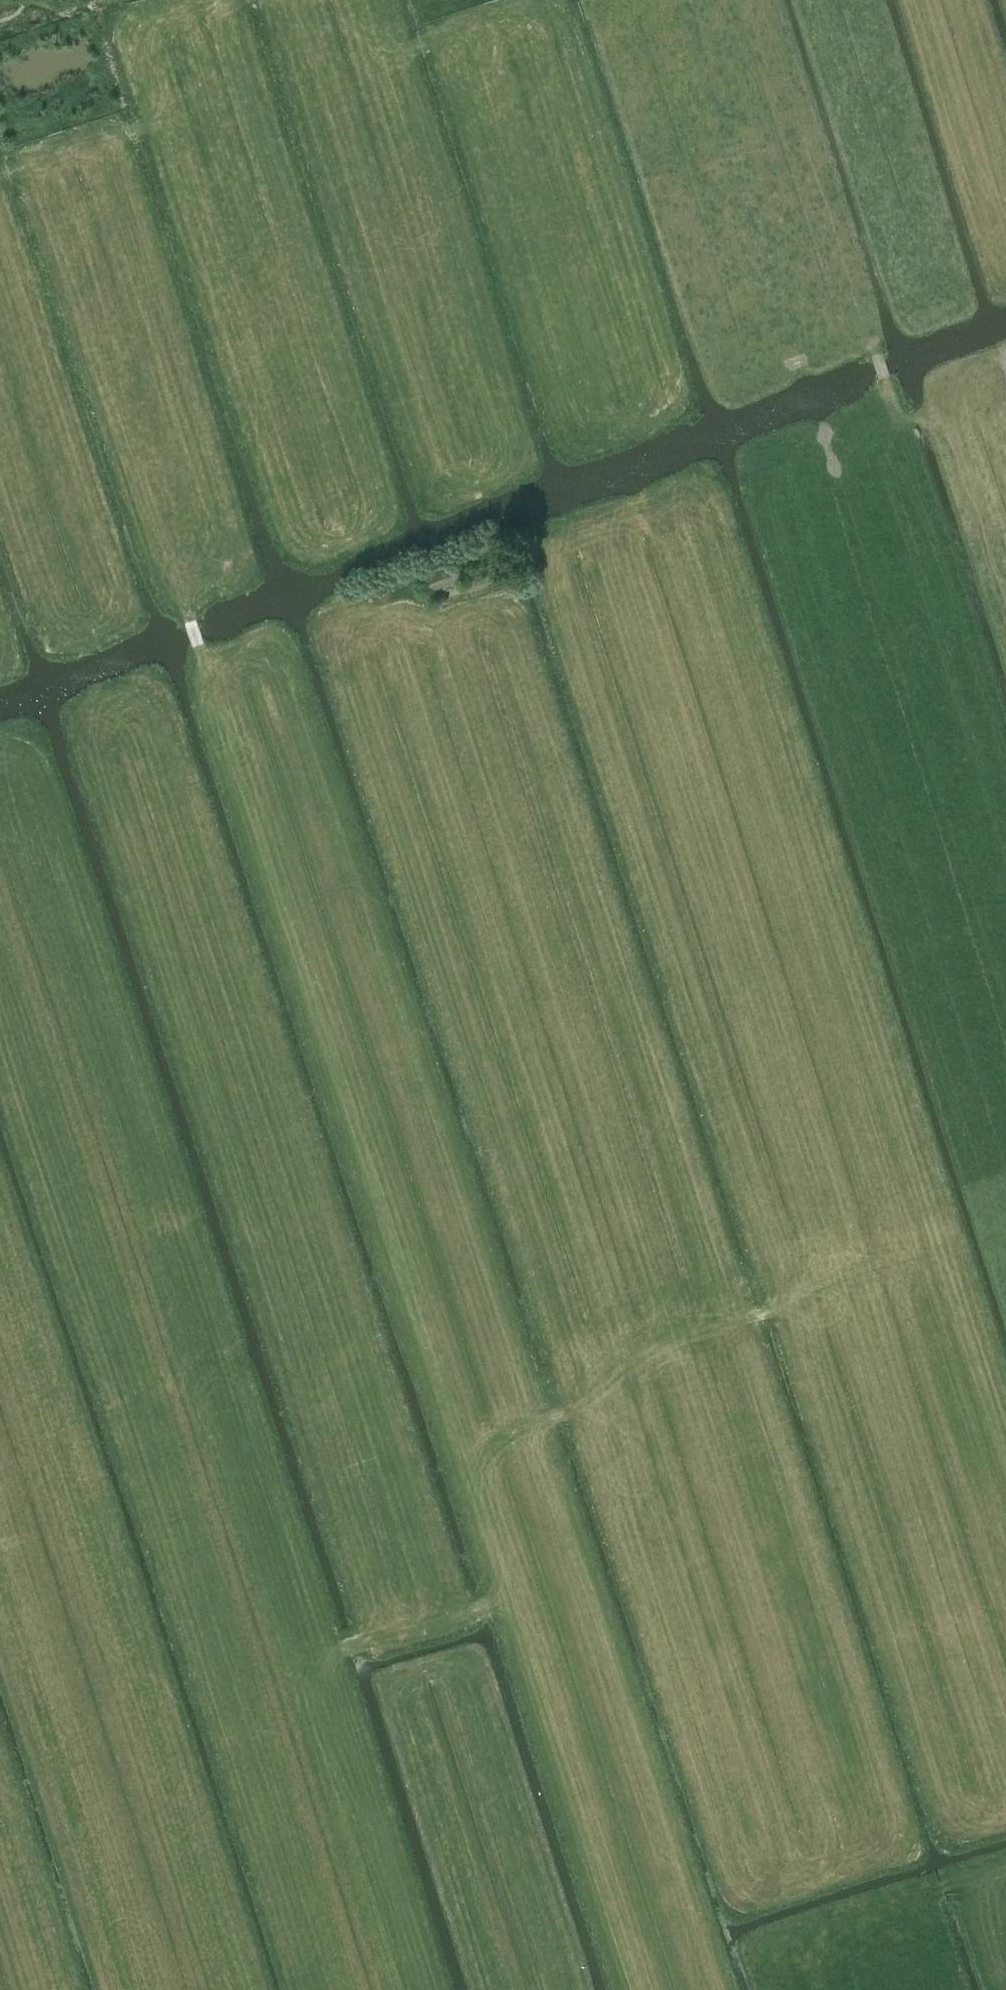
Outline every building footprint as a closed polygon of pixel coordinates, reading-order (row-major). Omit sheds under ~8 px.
[(457,563),(426,573),(431,590),(462,579),(457,563)]
